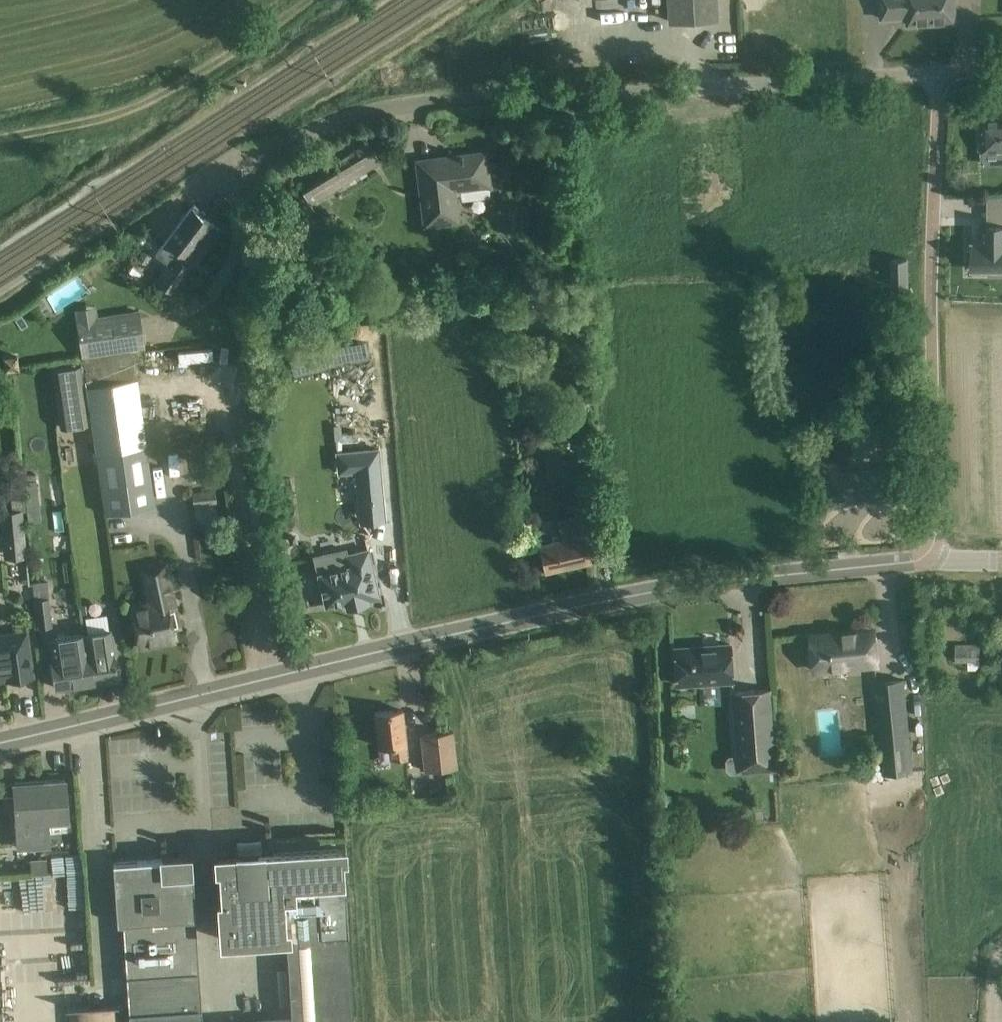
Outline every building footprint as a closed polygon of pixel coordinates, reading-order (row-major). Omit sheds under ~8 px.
[(669,21),(717,18),(716,0),(667,0),(669,21)] [(882,19),(908,17),(908,25),(956,21),(955,0),(881,0),(882,19)] [(977,135),(978,139),(979,144),(982,144),(982,153),(1001,152),(1001,162),(1001,118),(981,120),(980,120),(981,129),(978,129),(977,135)] [(379,161),(372,150),(303,192),(310,203),(379,161)] [(489,187),(485,153),(448,157),(449,162),(418,166),(425,226),(460,222),(457,191),(489,187)] [(952,198),(951,223),(977,223),(978,198),(952,198)] [(205,213),(194,205),(156,255),(171,266),(159,282),(170,291),(188,268),(182,264),(188,257),(194,262),(219,229),(202,217),(205,213)] [(967,264),(971,264),(971,269),(988,270),(988,275),(1001,275),(1001,224),(980,224),(980,244),(971,244),(971,250),(967,250),(967,264)] [(908,285),(907,259),(892,259),(892,286),(908,285)] [(130,350),(145,348),(140,310),(75,319),(80,356),(130,350)] [(152,506),(130,350),(80,356),(103,514),(152,506)] [(18,354),(3,356),(4,371),(20,370),(18,354)] [(64,425),(89,421),(81,364),(55,367),(64,425)] [(843,419),(843,420),(851,428),(859,427),(858,415),(858,412),(843,413),(843,419)] [(378,449),(337,453),(339,473),(356,471),(359,501),(363,500),(383,499),(378,450),(378,449)] [(37,481),(24,482),(26,506),(39,505),(37,481)] [(26,509),(25,497),(10,499),(12,511),(10,511),(17,585),(30,584),(22,510),(26,509)] [(600,538),(591,500),(577,503),(580,515),(558,520),(562,540),(538,545),(545,573),(591,562),(587,542),(600,538)] [(345,549),(314,556),(325,605),(339,601),(345,600),(346,607),(370,602),(369,598),(379,596),(368,550),(368,549),(346,554),(345,549)] [(130,608),(139,647),(175,640),(170,616),(176,615),(165,564),(143,569),(151,604),(130,608)] [(34,600),(38,628),(53,626),(49,598),(34,600)] [(84,634),(85,642),(86,642),(88,657),(91,656),(93,669),(84,671),(85,683),(118,677),(110,630),(84,634)] [(878,664),(875,632),(830,637),(830,633),(811,635),(815,670),(878,664)] [(84,634),(49,639),(53,662),(51,662),(51,668),(55,687),(85,683),(84,671),(93,669),(91,656),(88,657),(86,642),(85,642),(84,634)] [(28,635),(0,639),(0,675),(5,674),(6,681),(34,677),(28,635)] [(732,680),(730,644),(674,648),(677,684),(732,680)] [(980,661),(980,644),(955,644),(956,661),(980,661)] [(903,680),(875,683),(884,774),(912,771),(903,680)] [(774,769),(768,690),(732,692),(738,772),(774,769)] [(407,759),(402,710),(375,713),(378,746),(390,745),(391,761),(407,759)] [(452,730),(421,734),(425,770),(456,766),(452,730)] [(34,836),(34,847),(49,846),(47,821),(67,819),(65,779),(14,782),(17,837),(34,836)] [(215,899),(218,944),(286,939),(292,1019),(244,1021),(492,1021),(489,972),(351,981),(345,902),(344,882),(343,869),(342,849),(256,854),(255,847),(242,848),(243,855),(217,857),(218,877),(219,899),(215,899)] [(57,907),(56,899),(70,898),(70,884),(79,883),(77,853),(28,856),(30,885),(0,886),(0,910),(57,907)] [(191,858),(113,863),(117,923),(122,923),(128,1021),(202,1021),(191,858)] [(116,1004),(67,1008),(68,1021),(118,1021),(116,1004)]
